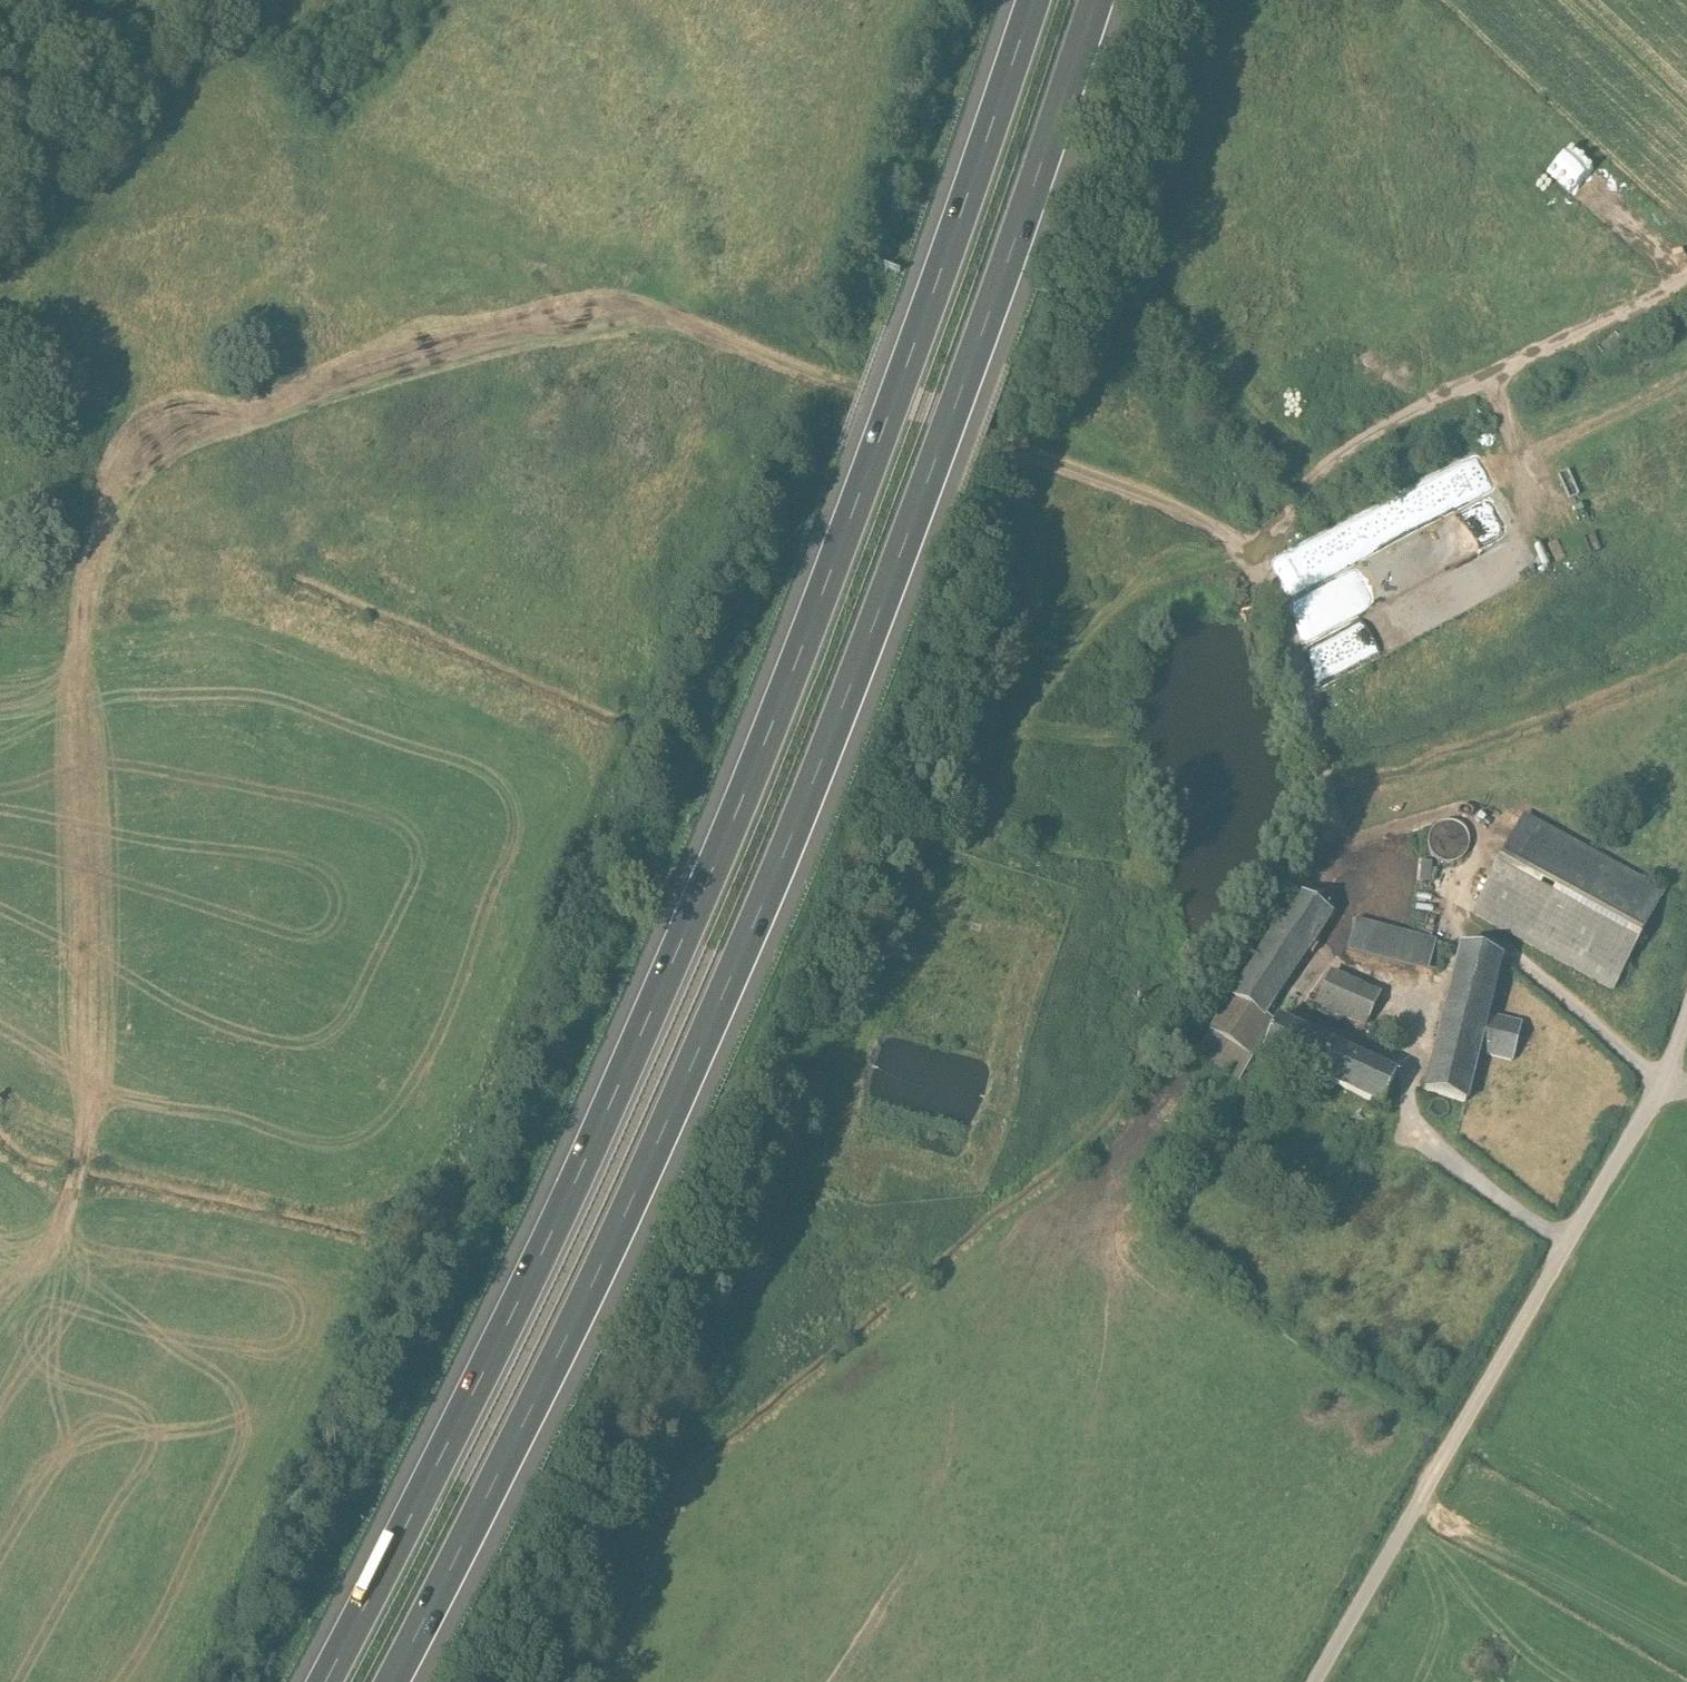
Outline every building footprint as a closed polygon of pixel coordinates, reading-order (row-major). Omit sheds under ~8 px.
[(1451,478),(1271,557),(1286,591),(1466,513),(1451,478)] [(1360,611),(1394,592),(1378,562),(1344,581),(1360,611)] [(1658,892),(1526,822),(1477,914),(1609,984),(1658,892)] [(1428,853),(1461,862),(1469,833),(1436,824),(1428,853)] [(1329,917),(1298,896),(1231,998),(1262,1018),(1329,917)] [(1433,942),(1356,923),(1349,952),(1426,972),(1433,942)] [(1497,960),(1461,951),(1425,1092),(1459,1100),(1472,1050),(1509,1059),(1517,1026),(1482,1018),(1497,960)] [(1378,994),(1332,974),(1318,1005),(1364,1026),(1378,994)] [(1262,1018),(1231,998),(1198,1053),(1240,1079),(1251,1060),(1262,1053),(1276,1023),(1262,1018)] [(1394,1077),(1276,1023),(1262,1053),(1380,1108),(1394,1077)]
